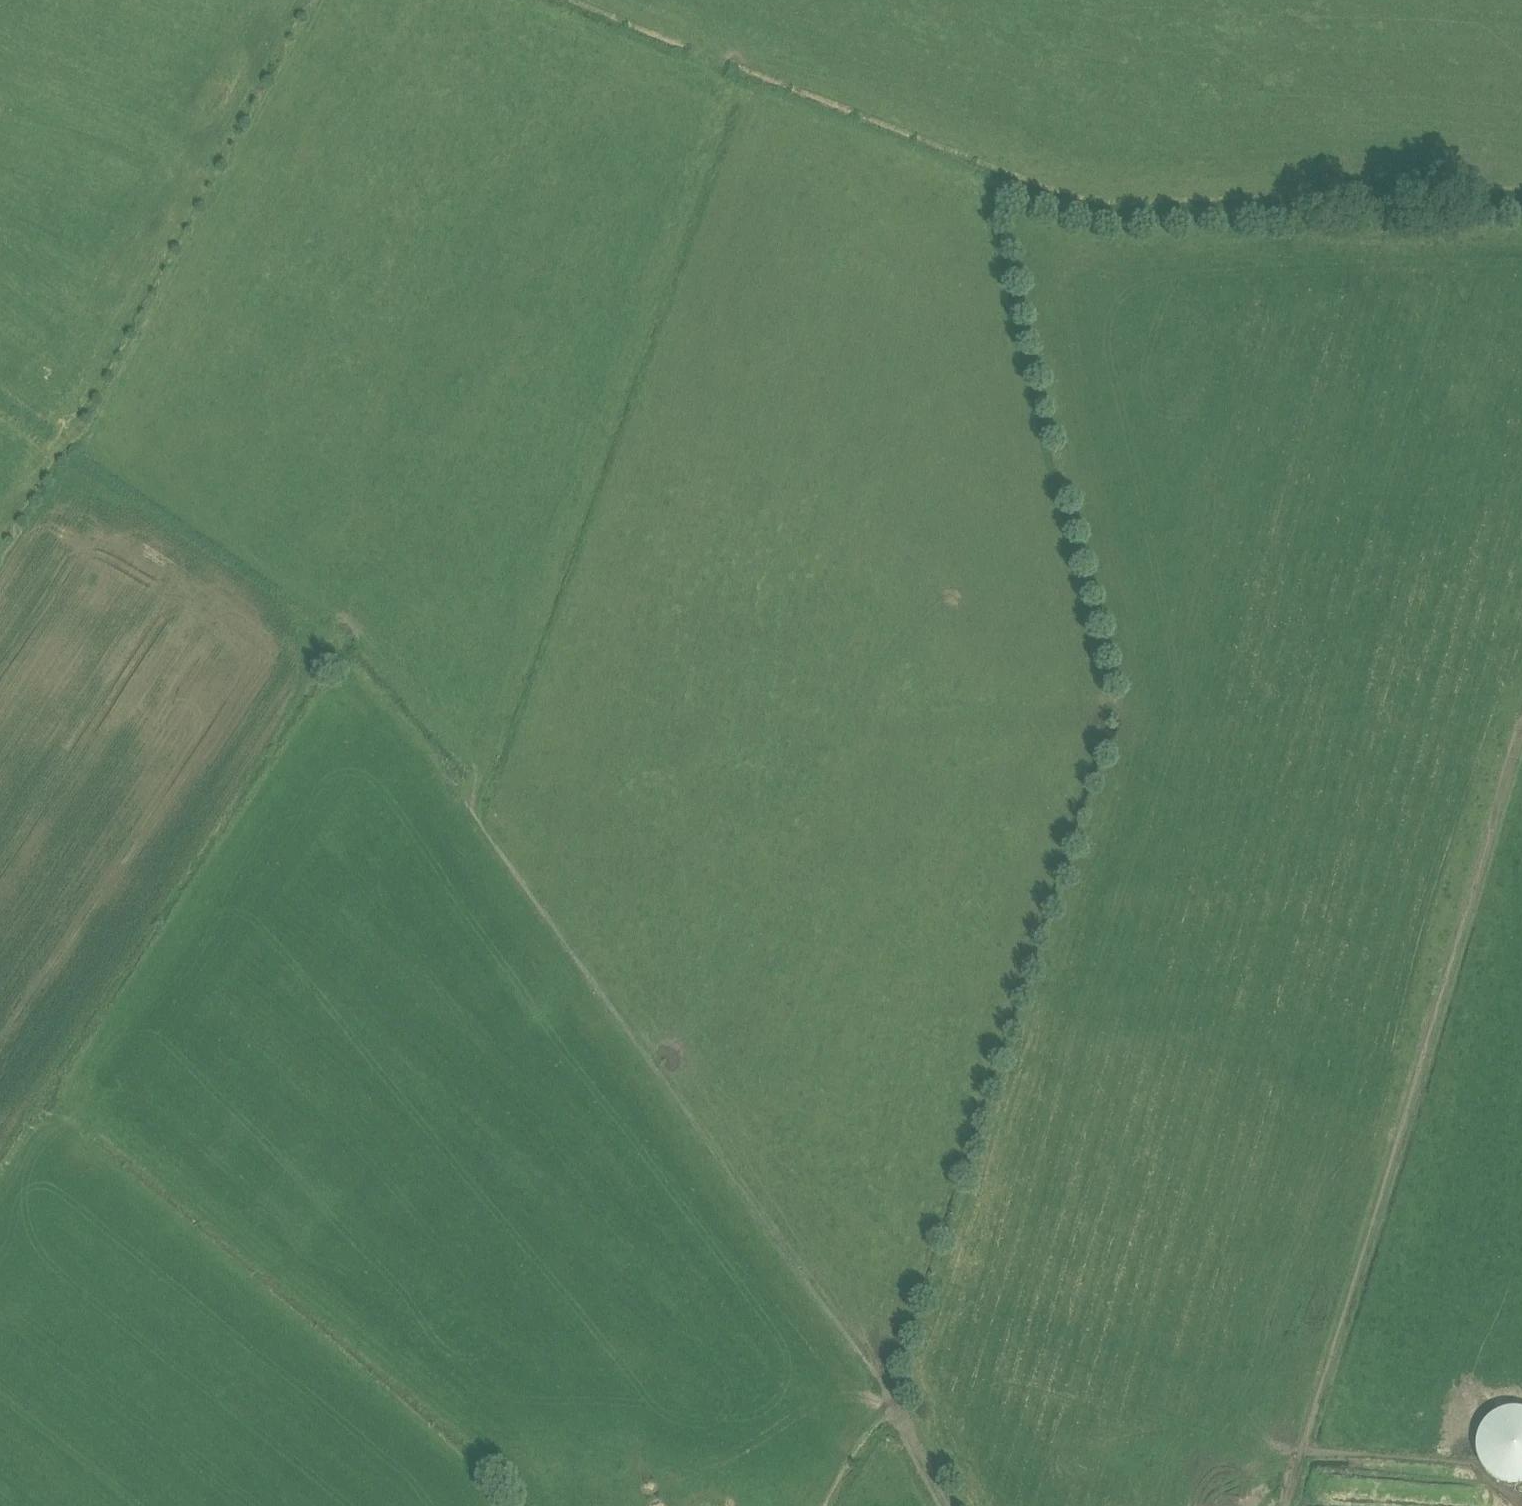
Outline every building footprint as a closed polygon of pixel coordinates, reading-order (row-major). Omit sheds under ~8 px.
[(1499,1470),(1501,1476),(1505,1482),(1510,1486),(1516,1489),(1521,1490),(1521,1436),(1515,1438),(1509,1441),(1504,1445),(1500,1451),(1498,1457),(1498,1464),(1499,1470)]
